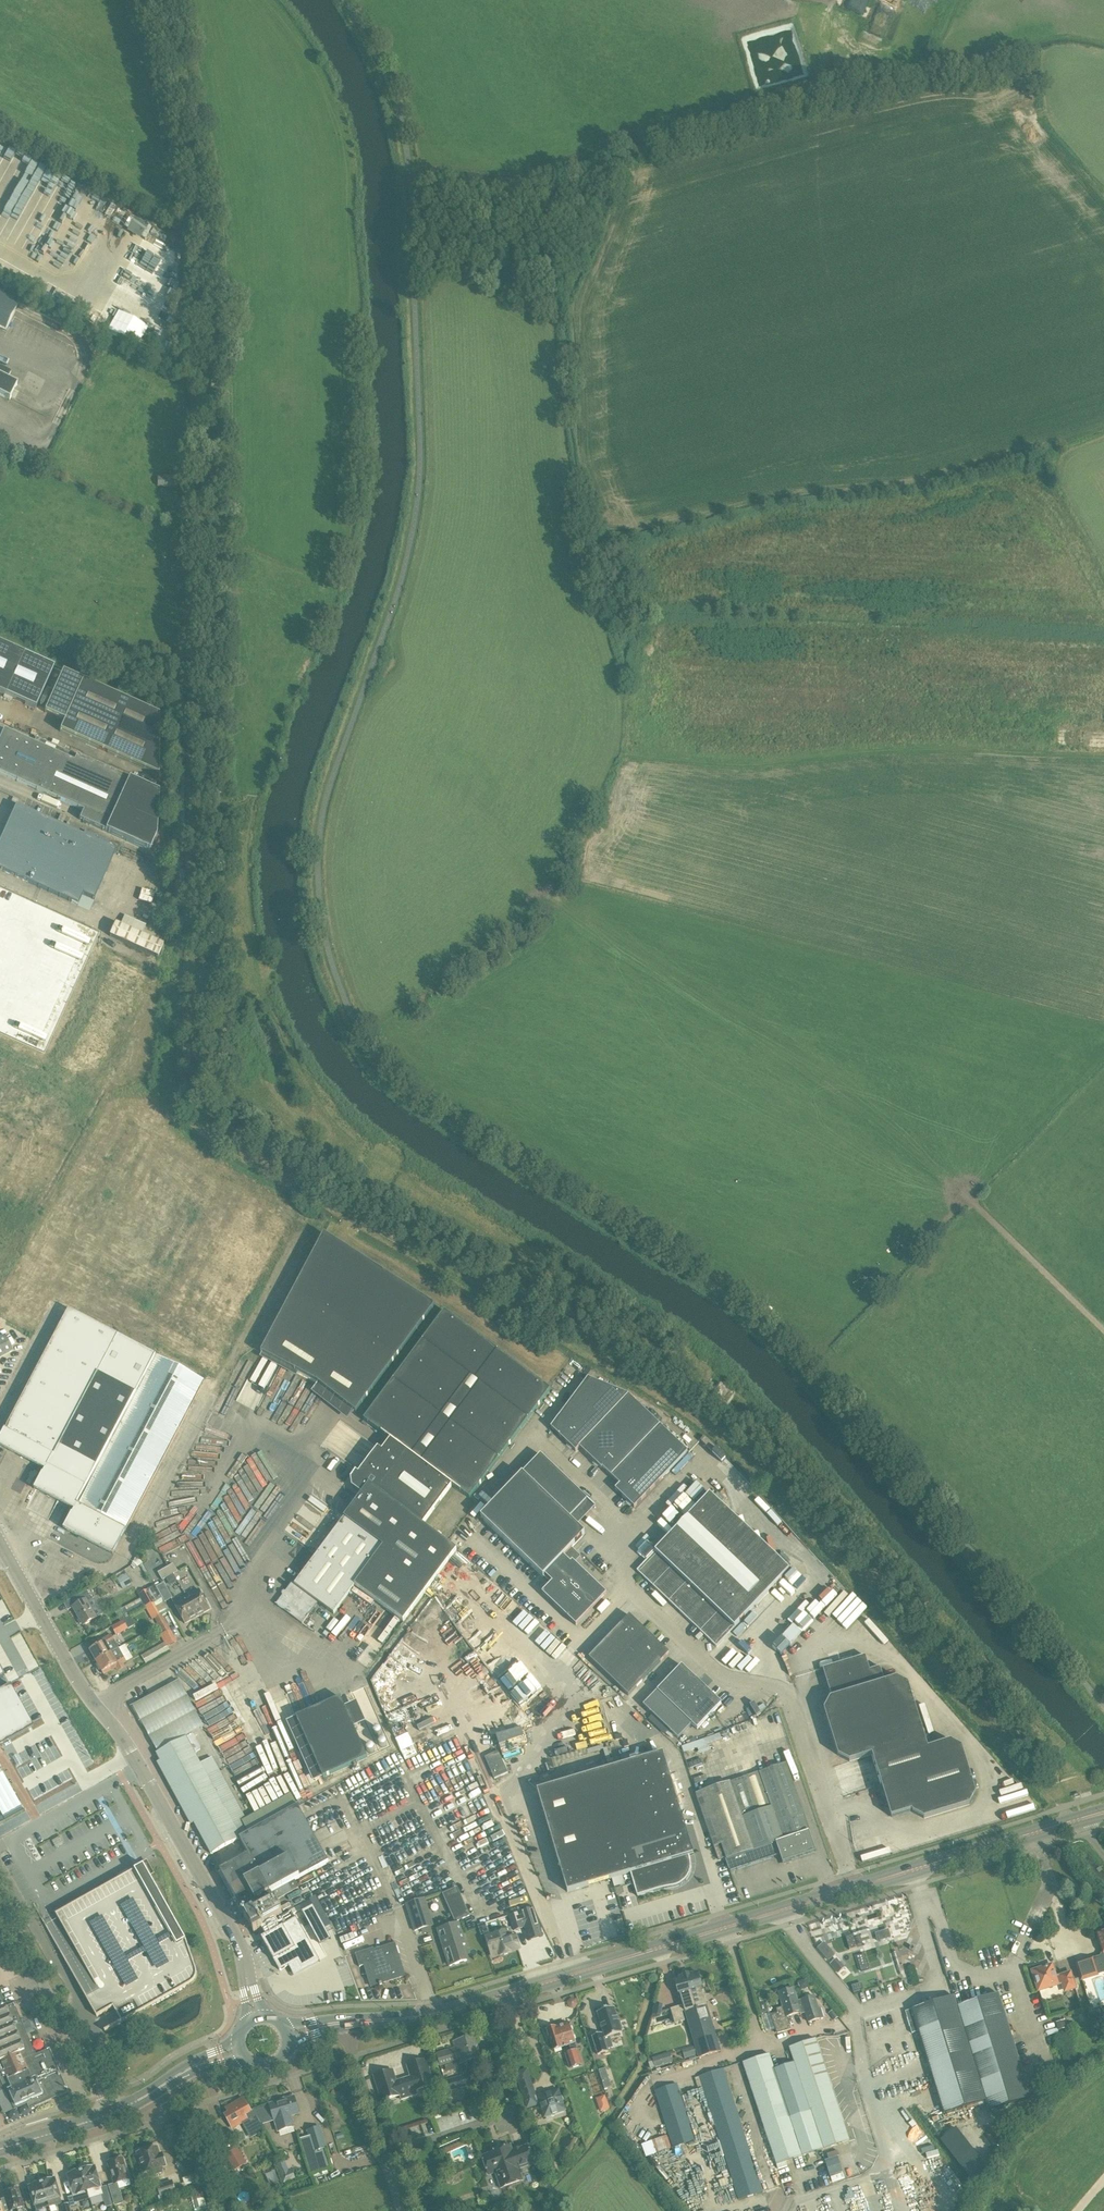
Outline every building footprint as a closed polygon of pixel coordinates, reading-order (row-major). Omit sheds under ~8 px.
[(20,303),(21,300),(0,290),(0,329),(6,332),(15,313),(19,305),(20,303)] [(10,400),(17,385),(7,380),(11,372),(0,366),(0,395),(10,400)] [(158,475),(158,487),(175,487),(175,476),(158,475)] [(35,709),(54,668),(0,644),(0,693),(35,709)] [(60,731),(159,775),(158,716),(62,672),(45,712),(65,721),(60,731)] [(84,811),(80,820),(150,851),(157,836),(159,793),(129,779),(77,756),(36,738),(33,743),(4,730),(0,739),(0,773),(84,811)] [(42,889),(62,898),(71,902),(76,892),(94,900),(116,851),(16,806),(0,840),(0,870),(42,889)] [(109,936),(157,957),(163,945),(142,936),(146,925),(124,915),(120,926),(115,923),(109,936)] [(102,952),(57,1051),(97,1069),(141,970),(102,952)] [(200,962),(205,969),(210,965),(205,958),(200,962)] [(209,1122),(212,1130),(218,1128),(214,1120),(209,1122)] [(236,1128),(240,1135),(246,1133),(242,1125),(236,1128)] [(318,1384),(332,1394),(356,1413),(435,1306),(324,1235),(261,1354),(318,1384)] [(503,1282),(511,1286),(513,1281),(506,1277),(503,1282)] [(457,1550),(423,1524),(452,1485),(469,1498),(551,1389),(445,1310),(363,1420),(390,1439),(364,1474),(360,1471),(359,1473),(356,1471),(351,1479),(352,1487),(362,1494),(295,1584),(292,1582),(276,1604),(302,1623),(318,1602),(334,1614),(355,1586),(403,1622),(457,1550)] [(0,1337),(0,1358),(13,1352),(4,1335),(0,1337)] [(551,1428),(555,1432),(576,1451),(579,1447),(629,1395),(588,1378),(551,1428)] [(579,1447),(594,1462),(602,1469),(602,1468),(611,1476),(660,1425),(629,1395),(579,1447)] [(615,1489),(634,1507),(634,1508),(688,1452),(660,1425),(611,1476),(620,1484),(615,1489)] [(481,1517),(483,1520),(550,1584),(542,1593),(576,1625),(607,1593),(573,1561),(579,1555),(571,1549),(572,1547),(585,1533),(570,1518),(587,1501),(595,1508),(596,1507),(541,1454),(481,1517)] [(710,1494),(637,1571),(717,1646),(789,1570),(781,1562),(771,1565),(765,1547),(755,1550),(750,1532),(739,1535),(734,1517),(710,1494)] [(131,1565),(134,1569),(143,1563),(137,1555),(131,1565)] [(158,1572),(162,1580),(177,1571),(173,1564),(158,1572)] [(156,1587),(163,1598),(165,1602),(173,1598),(164,1583),(156,1587)] [(155,1585),(138,1594),(146,1607),(160,1600),(163,1598),(156,1587),(155,1585)] [(199,1589),(186,1596),(198,1616),(210,1609),(199,1589)] [(83,1626),(98,1618),(89,1602),(92,1600),(88,1591),(75,1598),(78,1604),(73,1607),(83,1626)] [(174,1603),(185,1623),(198,1616),(186,1596),(174,1603)] [(160,1600),(146,1607),(152,1620),(155,1618),(159,1625),(166,1621),(162,1614),(169,1609),(165,1602),(163,1598),(160,1600)] [(649,1634),(629,1615),(589,1658),(609,1677),(649,1634)] [(123,1620),(111,1627),(116,1635),(128,1629),(123,1620)] [(166,1621),(159,1625),(163,1634),(161,1635),(165,1643),(167,1646),(177,1641),(166,1621)] [(92,1653),(90,1655),(94,1661),(96,1660),(96,1661),(116,1650),(119,1648),(116,1642),(111,1634),(101,1640),(102,1643),(90,1650),(92,1653)] [(649,1634),(609,1677),(628,1696),(669,1653),(649,1634)] [(125,1645),(119,1648),(96,1661),(102,1672),(113,1665),(115,1668),(133,1658),(125,1645)] [(682,1665),(657,1691),(643,1705),(678,1739),(692,1724),(697,1729),(719,1706),(722,1703),(706,1688),(698,1681),(682,1665)] [(880,1667),(827,1683),(832,1698),(830,1698),(824,1710),(838,1755),(850,1761),(872,1754),(891,1817),(912,1810),(913,1812),(924,1818),(970,1804),(976,1793),(962,1747),(951,1741),(928,1748),(908,1684),(897,1678),(885,1681),(880,1667)] [(0,1690),(0,1748),(4,1746),(3,1744),(34,1727),(10,1684),(0,1690)] [(296,1717),(323,1777),(367,1757),(340,1697),(296,1717)] [(499,1751),(485,1757),(494,1779),(508,1773),(499,1751)] [(690,1859),(681,1826),(685,1825),(663,1753),(537,1791),(558,1858),(567,1892),(620,1876),(630,1873),(637,1896),(657,1890),(664,1888),(676,1886),(680,1885),(681,1884),(682,1886),(687,1883),(685,1881),(686,1880),(688,1877),(690,1873),(691,1869),(691,1866),(691,1865),(690,1859)] [(726,1857),(731,1872),(780,1855),(783,1863),(816,1851),(809,1831),(807,1831),(805,1827),(808,1826),(786,1763),(760,1772),(760,1771),(743,1777),(743,1778),(704,1791),(703,1787),(695,1790),(719,1859),(726,1857)] [(328,1862),(297,1806),(252,1831),(247,1833),(240,1838),(249,1854),(250,1854),(265,1883),(275,1901),(292,1891),(299,1887),(297,1885),(290,1889),(286,1883),(294,1878),(295,1880),(328,1862)] [(249,1854),(230,1865),(220,1870),(236,1899),(265,1883),(250,1854),(249,1854)] [(105,2032),(191,1984),(192,1983),(193,1982),(194,1981),(195,1980),(195,1979),(196,1978),(196,1977),(197,1976),(197,1975),(197,1974),(197,1973),(197,1972),(197,1971),(197,1970),(196,1969),(186,1940),(144,1865),(139,1867),(56,1914),(65,1930),(83,1961),(70,1969),(97,2017),(113,2007),(121,2021),(105,2030),(105,2032)] [(294,1879),(286,1883),(290,1889),(297,1885),(295,1880),(294,1879)] [(265,1883),(236,1899),(245,1915),(244,1916),(253,1932),(261,1928),(276,1920),(274,1918),(282,1914),(276,1902),(275,1902),(275,1901),(265,1883)] [(469,1915),(458,1888),(457,1887),(444,1893),(456,1921),(469,1915)] [(406,1903),(415,1930),(434,1924),(425,1897),(406,1903)] [(330,1938),(331,1939),(313,1906),(302,1911),(319,1943),(330,1938)] [(534,1908),(517,1913),(521,1927),(524,1926),(528,1940),(543,1936),(534,1908)] [(279,1970),(286,1966),(291,1964),(292,1967),(297,1964),(295,1961),(297,1960),(302,1970),(320,1960),(309,1940),(308,1940),(296,1918),(295,1918),(291,1911),(279,1918),(282,1925),(282,1926),(282,1927),(280,1928),(276,1920),(261,1928),(265,1936),(261,1938),(273,1960),(279,1970)] [(513,1929),(521,1927),(517,1913),(509,1916),(513,1929)] [(438,1929),(442,1940),(450,1966),(467,1960),(462,1945),(465,1944),(458,1922),(438,1929)] [(511,1928),(487,1935),(491,1950),(499,1948),(500,1954),(520,1949),(516,1936),(513,1937),(511,1928)] [(1078,1964),(1082,1979),(1097,1974),(1097,1973),(1103,1971),(1103,1932),(1097,1934),(1103,1952),(1102,1957),(1092,1960),(1078,1964)] [(368,1975),(371,1987),(405,1976),(394,1943),(374,1949),(373,1948),(355,1953),(359,1967),(367,1964),(370,1974),(368,1975)] [(1056,1978),(1052,1965),(1033,1971),(1039,1990),(1058,1984),(1058,1983),(1063,1982),(1066,1991),(1075,1988),(1070,1973),(1061,1976),(1056,1978)] [(720,2051),(704,1997),(702,1990),(703,1990),(698,1972),(684,1976),(689,1995),(690,1994),(691,1997),(690,1997),(692,2005),(694,2005),(695,2008),(689,2010),(688,2007),(684,2008),(685,2010),(684,2011),(695,2046),(698,2055),(698,2058),(720,2051)] [(671,2009),(675,2023),(685,2021),(682,2011),(684,2011),(685,2010),(684,2008),(688,2007),(689,2010),(695,2008),(694,2005),(692,2005),(690,1997),(691,1997),(690,1994),(689,1995),(684,1976),(674,1979),(680,1997),(681,1996),(683,2005),(671,2009)] [(807,1982),(804,1980),(800,1982),(799,1984),(800,1987),(803,1989),(807,1988),(808,1985),(807,1982)] [(801,2012),(798,2001),(794,1988),(779,1992),(783,2007),(777,2009),(778,2012),(771,2014),(776,2029),(777,2033),(791,2029),(787,2016),(801,2012)] [(986,2101),(985,2101),(988,2111),(1031,2098),(999,1994),(958,2006),(957,2006),(986,2101)] [(4,2114),(17,2108),(16,2106),(32,2100),(34,2106),(58,2096),(60,2095),(69,2091),(65,2084),(50,2048),(36,2055),(28,2035),(23,2024),(23,2023),(25,2022),(24,2019),(21,2020),(14,2003),(13,2001),(13,2002),(13,2003),(5,2006),(0,1995),(0,2104),(4,2114)] [(814,1996),(798,2001),(801,2012),(805,2011),(809,2022),(823,2018),(820,2008),(818,2009),(814,1996)] [(985,2101),(986,2101),(957,2006),(958,2006),(955,1996),(912,2009),(944,2113),(985,2101)] [(578,2004),(577,1999),(571,1997),(567,2002),(569,2008),(575,2009),(578,2004)] [(602,2033),(592,2036),(592,2037),(598,2054),(598,2055),(608,2052),(607,2050),(607,2049),(613,2047),(610,2037),(622,2033),(622,2032),(621,2030),(622,2030),(620,2021),(618,2021),(614,2008),(614,2007),(597,2012),(597,2013),(598,2013),(604,2033),(602,2034),(602,2033)] [(919,2031),(912,2009),(905,2011),(912,2033),(919,2031)] [(1059,2030),(1067,2028),(1065,2020),(1057,2023),(1059,2030)] [(547,2030),(553,2051),(569,2046),(571,2051),(565,2053),(570,2068),(582,2064),(569,2024),(556,2028),(556,2027),(547,2030)] [(467,2061),(473,2060),(474,2063),(479,2062),(478,2058),(480,2058),(474,2036),(454,2041),(456,2048),(437,2054),(440,2065),(459,2060),(460,2064),(465,2062),(464,2075),(445,2080),(448,2091),(474,2083),(471,2073),(466,2074),(467,2061)] [(811,2111),(823,2149),(849,2140),(816,2039),(790,2047),(811,2111)] [(695,2046),(687,2048),(689,2057),(698,2055),(695,2046)] [(655,2068),(673,2062),(670,2052),(652,2058),(655,2068)] [(790,2118),(769,2054),(743,2062),(776,2164),(803,2155),(790,2118)] [(382,2101),(400,2095),(401,2099),(417,2094),(416,2090),(434,2084),(426,2059),(407,2065),(412,2080),(397,2085),(393,2070),(374,2076),(382,2101)] [(527,2069),(516,2073),(523,2093),(533,2090),(527,2069)] [(723,2069),(700,2077),(739,2199),(762,2192),(723,2069)] [(677,2083),(654,2091),(673,2148),(696,2140),(677,2083)] [(558,2090),(525,2101),(528,2107),(541,2103),(545,2116),(565,2110),(558,2090)] [(605,2094),(595,2098),(600,2112),(610,2108),(605,2094)] [(294,2096),(261,2106),(266,2121),(274,2118),(275,2121),(282,2119),(285,2129),(294,2126),(291,2116),(299,2113),(294,2096)] [(229,2112),(225,2114),(226,2115),(233,2129),(242,2124),(248,2133),(262,2125),(253,2109),(251,2111),(243,2098),(226,2107),(229,2112)] [(790,2118),(803,2155),(823,2149),(811,2111),(790,2118)] [(308,2131),(310,2136),(314,2151),(326,2148),(320,2127),(308,2130),(308,2131)] [(310,2136),(299,2139),(303,2152),(309,2173),(331,2167),(326,2148),(314,2151),(310,2136)] [(498,2176),(502,2174),(506,2185),(522,2180),(518,2169),(521,2168),(521,2167),(527,2165),(527,2166),(533,2164),(527,2147),(512,2152),(510,2147),(490,2154),(490,2155),(483,2157),(489,2174),(496,2172),(498,2176)] [(138,2154),(144,2173),(153,2171),(155,2175),(163,2172),(162,2168),(166,2167),(162,2154),(159,2155),(157,2148),(138,2154)] [(235,2169),(240,2167),(245,2164),(237,2149),(232,2151),(227,2154),(235,2169)] [(118,2184),(129,2180),(122,2158),(108,2163),(114,2184),(109,2185),(115,2206),(124,2203),(118,2184)] [(288,2170),(285,2162),(277,2166),(280,2174),(288,2170)] [(95,2166),(81,2170),(88,2193),(90,2199),(103,2195),(106,2206),(113,2204),(111,2200),(110,2195),(107,2186),(101,2188),(95,2166)] [(69,2198),(67,2198),(69,2203),(70,2206),(78,2204),(76,2198),(82,2196),(82,2195),(88,2193),(81,2170),(68,2174),(74,2196),(69,2198)] [(55,2178),(42,2182),(49,2206),(55,2204),(56,2206),(63,2204),(55,2178)] [(173,2198),(172,2193),(176,2192),(172,2180),(156,2185),(160,2197),(162,2197),(164,2201),(173,2198)] [(37,2210),(39,2210),(44,2210),(43,2208),(49,2206),(42,2182),(29,2186),(37,2210)] [(5,2210),(14,2210),(18,2210),(25,2210),(18,2188),(5,2192),(10,2209),(5,2210)]
